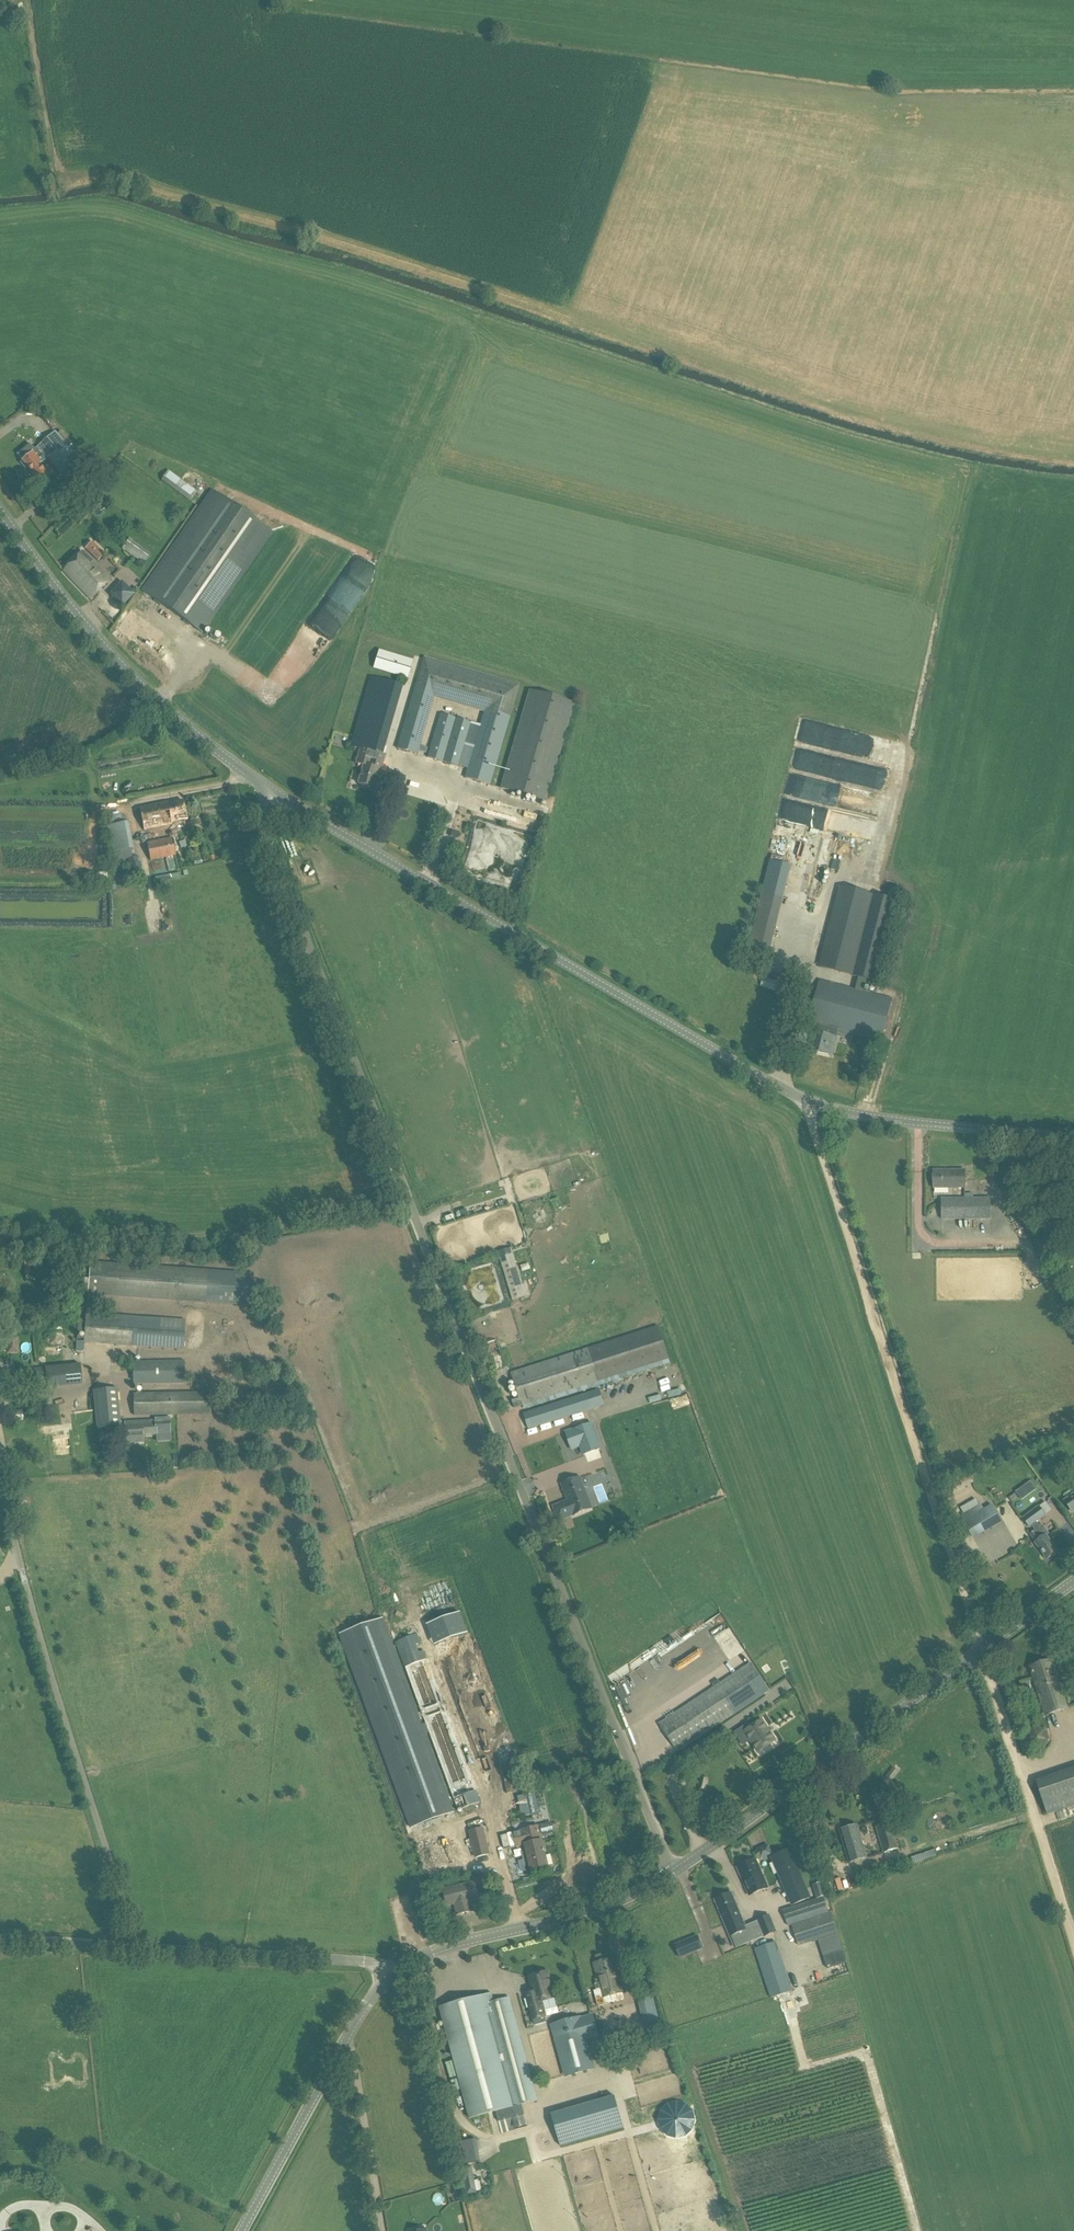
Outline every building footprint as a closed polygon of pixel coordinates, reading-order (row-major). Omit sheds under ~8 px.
[(22,462),(21,463),(26,470),(28,469),(42,486),(51,479),(39,465),(47,458),(78,494),(91,483),(79,469),(84,464),(56,431),(38,447),(21,462),(22,462)] [(169,471),(161,481),(191,502),(198,492),(169,471)] [(213,492),(143,592),(202,633),(272,533),(213,492)] [(130,539),(122,550),(144,565),(151,554),(130,539)] [(92,542),(85,549),(99,562),(105,555),(92,542)] [(83,552),(63,572),(91,599),(111,579),(83,552)] [(339,593),(322,611),(327,615),(342,622),(352,600),(362,590),(371,570),(365,564),(360,561),(342,580),(344,582),(340,586),(342,587),(339,593)] [(122,582),(109,595),(123,608),(135,594),(122,582)] [(379,650),(373,669),(409,680),(414,661),(395,655),(396,652),(387,649),(386,653),(379,650)] [(424,658),(397,749),(417,755),(434,698),(484,712),(465,778),(490,786),(519,685),(424,658)] [(252,670),(249,678),(260,682),(263,675),(252,670)] [(371,678),(354,737),(365,740),(365,739),(384,745),(401,686),(371,678)] [(546,802),(574,705),(529,691),(500,789),(546,802)] [(440,714),(428,758),(458,767),(471,723),(440,714)] [(361,749),(357,764),(364,766),(368,767),(370,760),(383,763),(385,756),(381,755),(384,745),(365,739),(365,740),(362,749),(361,749)] [(364,766),(359,784),(374,789),(376,781),(378,782),(383,763),(370,760),(368,767),(364,766)] [(167,803),(140,808),(145,832),(173,826),(172,825),(188,822),(183,801),(167,804),(167,803)] [(794,814),(792,826),(870,838),(873,816),(780,802),(777,817),(786,818),(787,813),(794,814)] [(128,823),(110,827),(116,860),(132,857),(131,851),(134,850),(128,823)] [(799,834),(786,899),(799,902),(813,837),(799,834)] [(173,838),(147,843),(151,861),(176,856),(173,838)] [(826,880),(829,850),(815,848),(811,879),(826,880)] [(140,864),(129,865),(132,881),(143,879),(140,864)] [(873,897),(839,888),(818,969),(852,978),(873,897)] [(762,893),(745,961),(772,967),(776,949),(771,948),(784,898),(762,893)] [(873,897),(852,978),(876,983),(896,902),(873,897)] [(763,983),(761,988),(786,996),(788,992),(789,987),(764,978),(763,983)] [(811,1032),(806,1050),(833,1057),(837,1039),(839,1031),(882,1042),(892,999),(820,981),(809,1024),(814,1025),(812,1032),(811,1032)] [(934,1171),(934,1189),(965,1189),(965,1171),(934,1171)] [(991,1199),(942,1199),(942,1221),(991,1220),(991,1199)] [(516,1218),(521,1216),(518,1206),(513,1208),(516,1218)] [(943,1253),(954,1252),(954,1239),(942,1239),(943,1253)] [(505,1302),(520,1298),(509,1255),(494,1259),(505,1302)] [(92,1262),(89,1294),(252,1305),(254,1274),(92,1262)] [(86,1322),(85,1343),(184,1350),(186,1320),(87,1313),(86,1322)] [(658,1327),(511,1374),(519,1399),(513,1401),(515,1408),(521,1406),(523,1410),(669,1363),(658,1327)] [(18,1353),(17,1337),(6,1338),(7,1354),(18,1353)] [(484,1342),(486,1351),(495,1349),(494,1340),(484,1342)] [(185,1360),(133,1361),(134,1386),(185,1385),(185,1360)] [(0,1371),(0,1388),(47,1384),(48,1389),(56,1388),(55,1367),(0,1371)] [(490,1385),(495,1384),(492,1375),(487,1376),(490,1385)] [(118,1389),(94,1390),(97,1428),(120,1426),(118,1389)] [(212,1392),(134,1394),(134,1417),(212,1415),(212,1392)] [(588,1394),(524,1414),(529,1430),(570,1417),(593,1409),(594,1409),(589,1394),(588,1394)] [(20,1409),(7,1411),(9,1422),(22,1420),(20,1409)] [(83,1411),(68,1414),(71,1429),(86,1425),(83,1411)] [(156,1421),(125,1423),(127,1444),(144,1443),(144,1435),(171,1434),(170,1417),(156,1418),(156,1421)] [(514,1421),(517,1431),(523,1429),(520,1419),(514,1421)] [(602,1449),(593,1423),(566,1432),(572,1451),(580,1448),(583,1456),(602,1449)] [(576,1478),(586,1475),(581,1458),(571,1460),(576,1478)] [(567,1501),(553,1507),(558,1521),(593,1509),(581,1478),(561,1485),(567,1501)] [(1065,1502),(1071,1511),(1073,1509),(1073,1496),(1065,1502)] [(980,1506),(962,1517),(965,1522),(963,1523),(972,1539),(1000,1522),(992,1507),(984,1511),(980,1506)] [(1040,1507),(1023,1519),(1030,1528),(1032,1527),(1036,1531),(1031,1535),(1036,1543),(1035,1544),(1047,1560),(1058,1552),(1047,1537),(1050,1534),(1043,1526),(1041,1528),(1037,1523),(1046,1516),(1040,1507)] [(456,1602),(425,1613),(428,1624),(460,1612),(456,1602)] [(451,1629),(460,1627),(459,1620),(450,1621),(451,1629)] [(725,1658),(739,1650),(730,1636),(717,1644),(725,1658)] [(428,1651),(422,1652),(428,1671),(434,1669),(428,1651)] [(710,1657),(702,1660),(705,1668),(712,1666),(710,1657)] [(1052,1662),(1031,1668),(1046,1716),(1067,1709),(1052,1662)] [(751,1664),(659,1725),(678,1754),(770,1692),(751,1664)] [(745,1727),(738,1732),(746,1744),(750,1741),(758,1753),(776,1742),(762,1722),(748,1731),(745,1727)] [(1034,1726),(1025,1736),(1029,1748),(1041,1750),(1050,1740),(1046,1728),(1034,1726)] [(506,1801),(493,1749),(450,1760),(468,1833),(481,1830),(476,1809),(506,1801)] [(1036,1782),(1048,1816),(1073,1807),(1073,1770),(1036,1782)] [(703,1779),(700,1790),(705,1791),(708,1781),(703,1779)] [(891,1825),(877,1829),(884,1854),(898,1849),(891,1825)] [(539,1827),(514,1833),(517,1847),(525,1845),(531,1871),(549,1867),(539,1827)] [(858,1827),(840,1832),(850,1864),(867,1859),(858,1827)] [(747,1832),(751,1841),(760,1836),(756,1828),(747,1832)] [(921,1834),(904,1840),(906,1846),(923,1841),(921,1834)] [(933,1846),(945,1843),(943,1838),(932,1841),(933,1846)] [(753,1849),(757,1860),(768,1855),(763,1844),(753,1849)] [(788,1851),(772,1858),(793,1906),(810,1899),(788,1851)] [(894,1853),(882,1858),(884,1864),(896,1859),(894,1853)] [(909,1867),(919,1864),(917,1856),(907,1858),(909,1867)] [(756,1860),(737,1869),(750,1897),(768,1889),(756,1860)] [(476,1882),(444,1889),(448,1907),(455,1905),(457,1915),(475,1911),(472,1901),(480,1899),(476,1882)] [(822,1884),(813,1887),(817,1899),(826,1897),(822,1884)] [(732,1894),(715,1901),(730,1938),(740,1934),(744,1943),(775,1930),(770,1918),(753,1925),(746,1928),(732,1894)] [(824,1900),(784,1913),(788,1927),(792,1926),(798,1947),(837,1934),(830,1912),(828,1913),(824,1900)] [(837,1935),(818,1941),(823,1956),(842,1949),(837,1935)] [(698,1937),(678,1945),(683,1958),(704,1949),(698,1937)] [(776,1943),(755,1950),(771,2000),(792,1993),(776,1943)] [(616,1959),(594,1964),(603,1999),(625,1993),(616,1959)] [(533,1992),(526,1994),(533,2021),(535,2020),(536,2026),(546,2023),(545,2017),(546,2017),(542,2002),(555,1998),(548,1972),(529,1977),(533,1992)] [(492,1994),(440,2008),(470,2119),(538,2101),(510,1998),(494,2002),(492,1994)] [(640,2026),(650,2026),(649,1998),(639,1998),(640,2026)] [(580,2018),(552,2026),(566,2077),(594,2069),(586,2039),(598,2036),(593,2016),(580,2020),(580,2018)] [(615,2097),(552,2115),(561,2147),(624,2128),(615,2097)] [(462,2160),(476,2158),(474,2142),(460,2144),(462,2160)] [(471,2166),(461,2168),(466,2196),(476,2194),(471,2166)]
